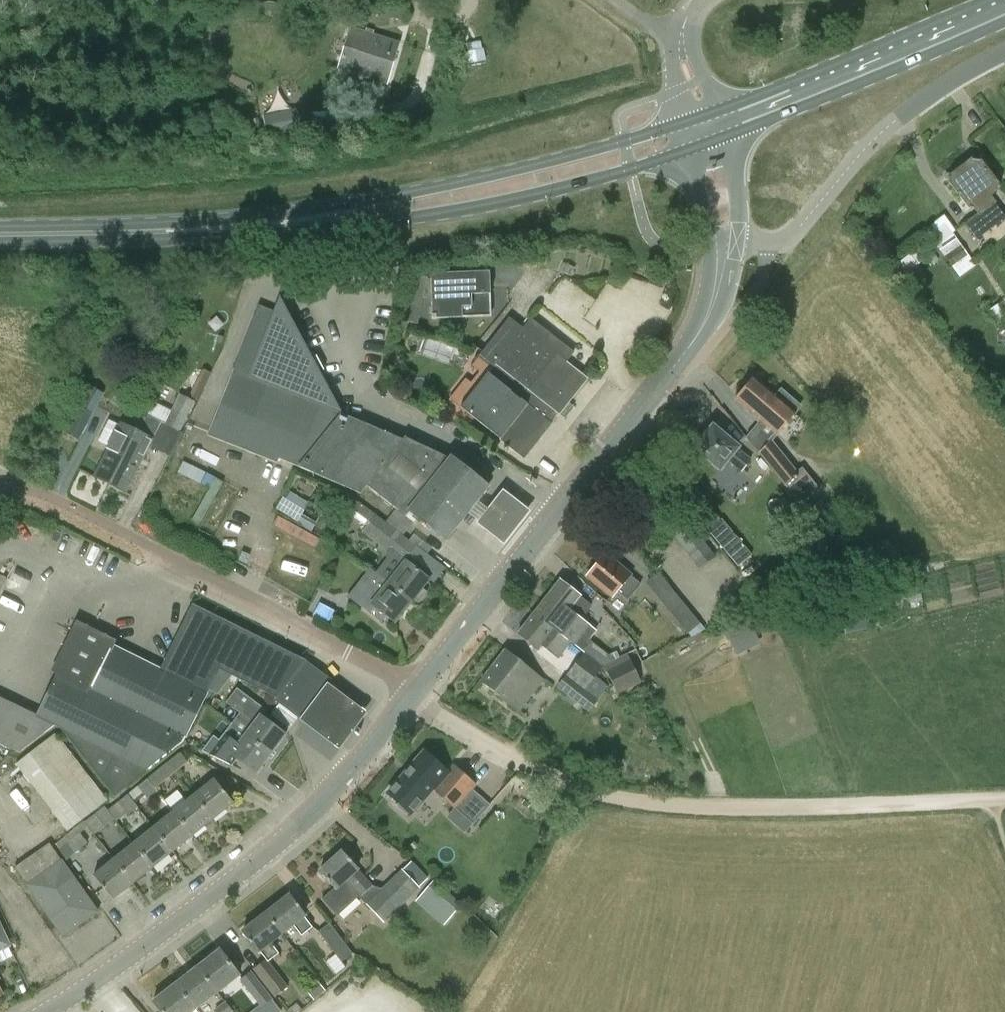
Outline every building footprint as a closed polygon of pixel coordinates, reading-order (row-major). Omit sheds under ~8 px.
[(386,85),(399,45),(350,30),(337,71),(340,72),(337,82),(348,86),(351,75),(386,85)] [(300,125),(297,109),(271,114),(274,130),(300,125)] [(975,210),(978,214),(964,224),(976,240),(990,229),(1004,218),(1000,212),(993,205),(988,198),(998,191),(997,189),(999,188),(977,160),(972,160),(948,178),(949,179),(946,180),(947,181),(948,181),(972,213),(975,210)] [(935,234),(958,272),(975,262),(952,224),(935,234)] [(485,294),(490,294),(489,271),(430,273),(432,315),(431,315),(431,319),(436,319),(462,318),(462,312),(485,311),(485,302),(485,294)] [(278,459),(297,467),(340,414),(279,298),(274,312),(258,306),(233,368),(207,436),(276,464),(278,459)] [(559,415),(586,380),(565,363),(573,353),(529,319),(522,329),(508,318),(477,358),(491,368),(459,408),(498,439),(498,440),(523,460),(551,424),(550,423),(557,413),(559,415)] [(189,395),(198,400),(211,373),(203,369),(189,395)] [(760,422),(780,439),(794,422),(791,419),(802,407),(781,389),(774,397),(753,379),(751,381),(746,381),(742,385),(743,390),(736,399),(746,408),(744,411),(759,423),(760,422)] [(180,433),(194,402),(179,395),(164,425),(180,433)] [(65,433),(80,440),(93,412),(78,405),(65,433)] [(148,414),(139,433),(134,441),(123,461),(120,460),(107,484),(125,493),(152,439),(152,440),(162,421),(148,414)] [(444,540),(486,488),(450,459),(404,438),(402,440),(340,414),(297,467),(360,494),(366,487),(404,516),(403,517),(405,518),(409,512),(444,540)] [(93,478),(107,484),(120,460),(123,461),(134,441),(139,433),(120,424),(93,478)] [(726,461),(740,473),(751,461),(736,448),(712,427),(703,437),(701,435),(693,444),(696,446),(694,448),(719,469),(726,461)] [(771,442),(758,453),(802,505),(820,489),(802,468),(796,472),(771,442)] [(205,522),(221,488),(214,485),(198,518),(205,522)] [(275,524),(318,547),(324,537),(317,533),(323,521),(310,513),(315,504),(290,490),(279,510),(281,512),(275,524)] [(520,513),(495,493),(468,526),(493,546),(520,513)] [(403,561),(416,544),(376,514),(362,532),(391,555),(402,563),(403,561)] [(751,556),(721,520),(707,532),(737,568),(751,556)] [(673,536),(689,556),(700,570),(715,557),(688,523),(673,536)] [(388,583),(411,601),(413,599),(418,603),(426,593),(421,589),(429,579),(405,561),(404,562),(403,561),(402,563),(391,555),(385,563),(396,572),(388,583)] [(617,591),(627,599),(639,584),(629,576),(605,555),(588,576),(612,597),(617,591)] [(580,596),(559,580),(533,614),(571,643),(593,660),(593,661),(601,667),(607,664),(614,661),(608,656),(601,651),(588,641),(596,631),(581,619),(592,606),(580,596)] [(372,603),(370,605),(394,623),(411,601),(388,583),(380,592),(369,583),(360,593),(372,603)] [(671,589),(659,599),(671,615),(684,604),(671,589)] [(89,691),(185,738),(186,738),(220,669),(274,698),(273,700),(297,718),(320,686),(315,668),(303,660),(301,658),(301,659),(191,605),(160,670),(113,647),(111,646),(90,690),(89,691)] [(840,613),(844,628),(845,634),(875,627),(874,621),(870,607),(840,613)] [(571,643),(533,614),(517,635),(538,651),(541,646),(558,659),(571,643)] [(752,615),(726,627),(737,650),(763,638),(752,615)] [(52,671),(57,674),(90,690),(111,646),(113,647),(117,640),(76,620),(52,671)] [(517,712),(542,680),(505,650),(480,682),(517,712)] [(607,664),(618,686),(641,675),(630,653),(614,661),(607,664)] [(584,690),(586,688),(602,668),(601,667),(593,661),(584,654),(566,676),(584,690)] [(114,798),(146,772),(182,743),(185,738),(89,691),(90,690),(57,674),(37,715),(36,717),(55,726),(60,729),(114,798)] [(598,699),(586,688),(584,690),(566,676),(565,676),(557,686),(588,711),(598,699)] [(231,725),(270,754),(285,735),(260,717),(265,710),(237,688),(226,702),(240,712),(231,725)] [(354,714),(323,693),(300,727),(331,748),(354,714)] [(37,715),(0,698),(0,745),(19,753),(55,726),(36,717),(37,715)] [(202,751),(226,762),(231,755),(256,774),(270,754),(231,725),(219,740),(213,736),(202,751)] [(67,832),(107,801),(54,734),(15,765),(67,832)] [(167,763),(175,773),(188,762),(180,752),(167,763)] [(415,787),(426,796),(432,790),(455,809),(473,825),(490,805),(472,789),(477,785),(453,764),(446,772),(423,752),(412,765),(424,776),(415,787)] [(147,779),(157,792),(159,791),(156,788),(175,773),(167,763),(147,779)] [(419,805),(426,796),(415,787),(424,776),(412,765),(387,794),(399,804),(396,806),(406,815),(408,812),(410,814),(419,805)] [(518,774),(511,783),(526,794),(533,785),(518,774)] [(157,792),(147,779),(138,786),(149,799),(157,792)] [(214,780),(193,796),(212,820),(233,804),(214,780)] [(108,809),(117,821),(127,814),(128,815),(138,808),(128,795),(108,809)] [(173,812),(192,836),(212,820),(193,796),(173,812)] [(84,821),(93,833),(103,826),(104,827),(114,820),(105,807),(84,821)] [(173,812),(153,828),(172,852),(192,836),(173,812)] [(172,852),(153,828),(133,844),(152,868),(172,852)] [(69,858),(88,844),(80,834),(62,848),(69,858)] [(62,936),(96,912),(49,844),(15,868),(62,936)] [(133,844),(113,860),(132,884),(152,868),(133,844)] [(319,873),(333,888),(321,899),(337,916),(358,897),(366,904),(381,889),(372,887),(357,870),(358,869),(342,852),(319,873)] [(132,884),(113,860),(93,876),(112,900),(132,884)] [(381,889),(366,904),(383,923),(419,889),(401,870),(381,889)] [(424,893),(452,917),(461,906),(433,882),(424,893)] [(303,916),(306,915),(291,896),(266,915),(281,934),(292,925),(301,936),(312,928),(303,916)] [(278,954),(269,942),(281,934),(266,915),(242,933),(256,952),(259,950),(267,962),(278,954)] [(11,947),(0,924),(0,952),(11,947)] [(353,954),(330,924),(319,932),(341,962),(353,954)] [(217,993),(239,976),(219,951),(197,968),(217,993)] [(195,1010),(217,993),(197,968),(175,984),(195,1010)] [(261,1009),(273,1000),(251,972),(240,981),(261,1009)] [(279,974),(265,985),(275,998),(289,987),(279,974)] [(195,1010),(175,984),(153,1001),(161,1011),(192,1011),(195,1010)]
